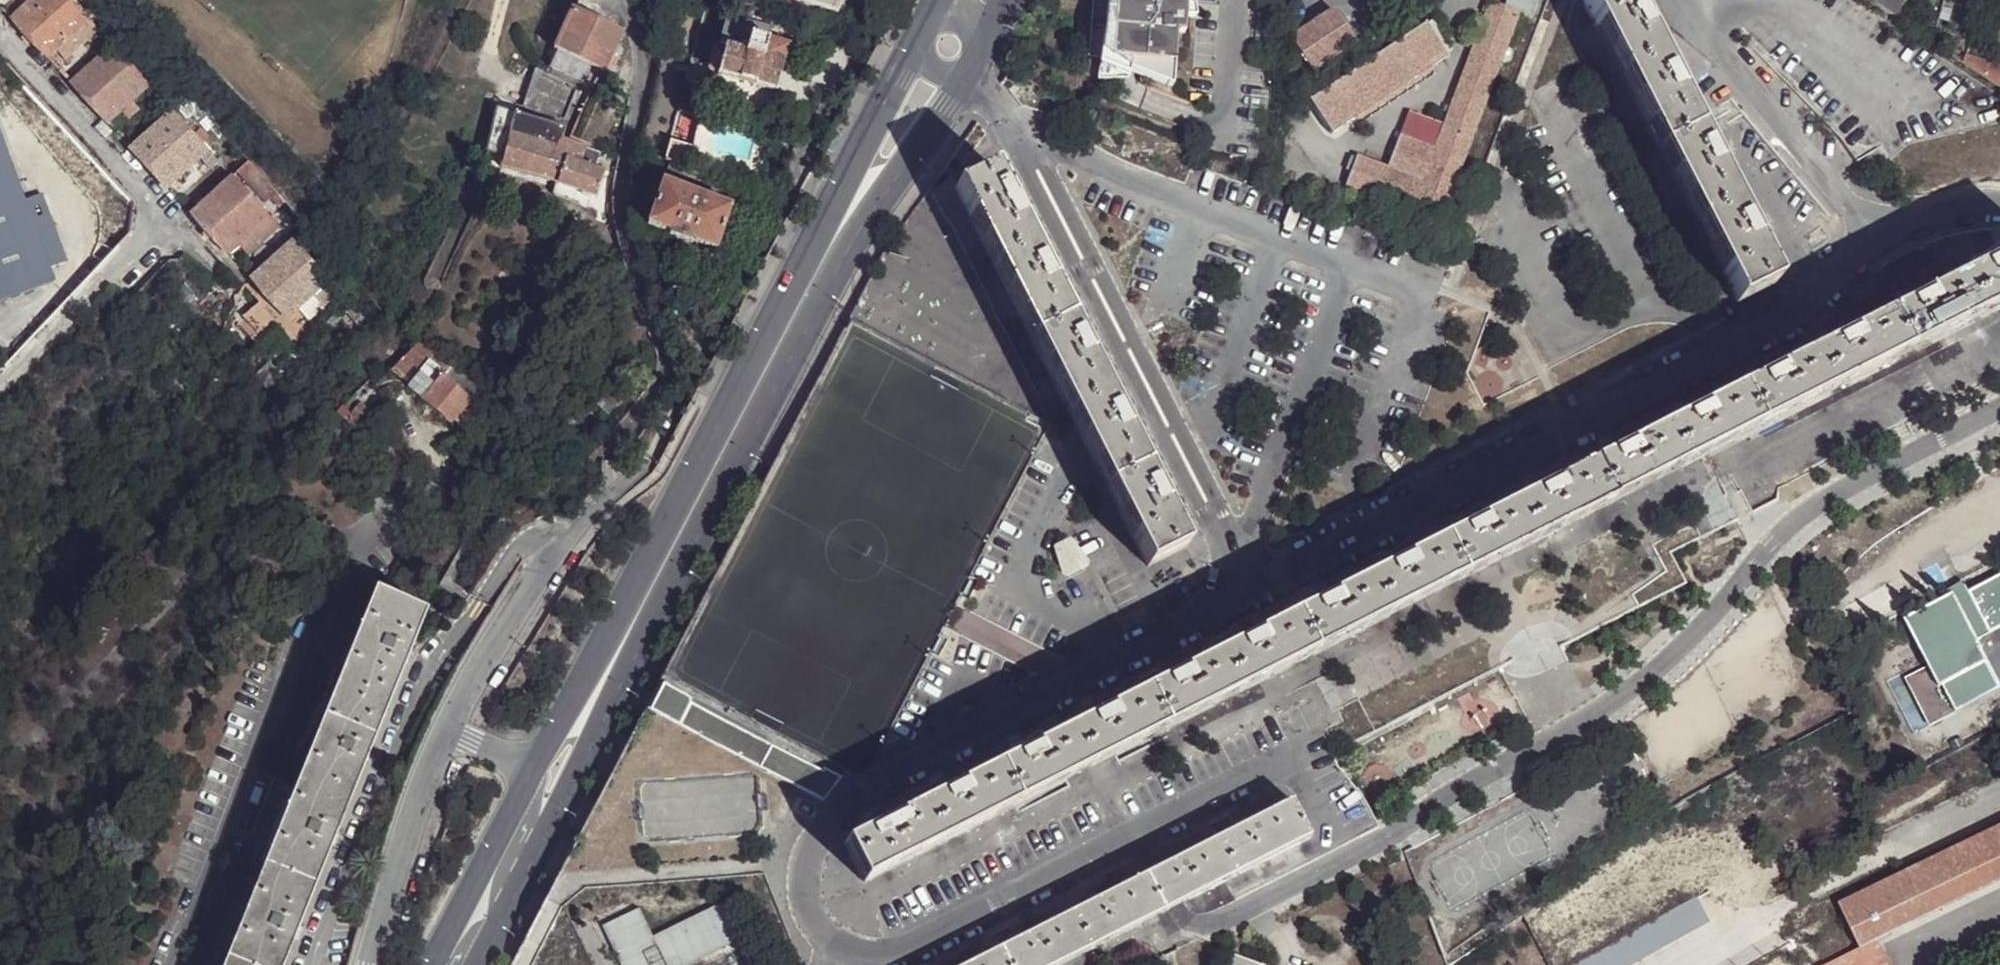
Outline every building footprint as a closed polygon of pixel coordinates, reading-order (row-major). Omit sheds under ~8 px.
[(68,0),(31,0),(8,19),(44,57),(78,25),(89,37),(97,30),(68,0)] [(558,33),(571,8),(556,0),(547,0),(535,22),(558,33)] [(799,2),(837,12),(841,0),(799,0),(799,2)] [(1086,58),(1097,59),(1096,82),(1170,87),(1127,71),(1128,61),(1108,59),(1112,0),(1090,0),(1086,58)] [(1108,59),(1128,61),(1127,71),(1170,87),(1174,33),(1181,34),(1184,0),(1112,0),(1108,59)] [(1582,2),(1622,80),(1660,61),(1629,0),(1585,0),(1582,2)] [(1899,19),(1905,0),(1869,0),(1899,19)] [(1422,182),(1384,168),(1356,158),(1344,187),(1440,226),(1450,202),(1458,205),(1462,194),(1454,191),(1504,61),(1517,66),(1523,51),(1509,46),(1520,15),(1489,3),(1434,149),(1422,182)] [(571,8),(558,33),(552,46),(554,47),(547,63),(581,78),(589,63),(597,66),(595,70),(603,73),(602,77),(615,82),(623,66),(607,59),(621,29),(571,8)] [(1299,46),(1315,73),(1361,45),(1339,9),(1302,31),(1299,46)] [(1332,134),(1331,133),(1443,58),(1444,59),(1446,58),(1429,31),(1434,27),(1430,21),(1425,24),(1423,23),(1421,23),(1423,25),(1310,102),(1308,100),(1307,100),(1330,135),(1332,134)] [(776,89),(789,44),(751,35),(746,51),(720,44),(718,49),(715,48),(710,67),(713,68),(704,99),(731,106),(739,80),(776,89)] [(157,93),(112,46),(69,83),(104,120),(119,106),(124,111),(136,100),(131,95),(138,89),(149,101),(157,93)] [(1999,87),(1999,67),(1966,57),(1964,63),(1999,87)] [(1660,61),(1622,80),(1658,151),(1697,132),(1660,61)] [(186,116),(193,110),(197,107),(189,97),(184,101),(178,106),(186,116)] [(503,155),(500,167),(556,180),(595,194),(603,170),(594,167),(599,153),(559,140),(562,127),(495,108),(486,151),(503,155)] [(218,160),(173,111),(130,148),(165,186),(180,173),(185,177),(197,166),(193,161),(200,155),(211,167),(218,160)] [(1658,151),(1695,225),(1733,207),(1697,132),(1658,151)] [(55,280),(48,262),(66,255),(53,222),(35,229),(0,134),(0,301),(55,280)] [(1398,135),(1384,168),(1422,182),(1434,149),(1398,135)] [(691,145),(668,139),(663,156),(686,162),(691,145)] [(700,175),(667,161),(663,177),(695,188),(700,175)] [(998,165),(958,186),(998,264),(1038,244),(1027,223),(1020,208),(1013,194),(998,165)] [(280,226),(235,178),(191,215),(227,253),(242,239),(246,244),(258,233),(254,228),(261,221),(272,233),(280,226)] [(729,205),(660,183),(647,225),(670,233),(669,236),(691,244),(692,240),(715,248),(729,205)] [(1018,191),(1013,194),(1020,208),(1026,205),(1018,191)] [(1026,205),(1020,208),(1027,223),(1033,220),(1026,205)] [(1695,225),(1737,306),(1775,286),(1733,207),(1695,225)] [(340,290),(295,243),(251,280),(287,317),(302,302),(307,307),(319,296),(314,292),(321,285),(333,297),(340,290)] [(1038,244),(998,264),(1048,362),(1087,342),(1064,297),(1058,284),(1050,268),(1038,244)] [(1999,259),(1999,247),(1999,246),(1986,253),(1992,263),(1999,259)] [(1980,270),(1992,263),(1986,253),(1974,260),(1980,270)] [(1992,263),(1980,270),(1955,281),(1976,321),(1999,309),(1999,259),(1992,263)] [(1056,265),(1050,268),(1058,284),(1064,282),(1056,265)] [(1899,360),(1976,321),(1955,281),(1926,296),(1914,302),(1901,309),(1878,320),(1899,360)] [(1064,282),(1058,284),(1064,297),(1071,294),(1064,282)] [(1908,291),(1914,302),(1926,296),(1920,285),(1908,291)] [(1896,298),(1901,309),(1914,302),(1908,291),(1896,298)] [(267,339),(282,326),(261,303),(246,317),(267,339)] [(1826,346),(1801,359),(1821,399),(1899,360),(1878,320),(1853,333),(1840,339),(1826,346)] [(1836,331),(1840,339),(1853,333),(1849,325),(1836,331)] [(1822,339),(1826,346),(1840,339),(1836,331),(1822,339)] [(1095,338),(1087,342),(1096,357),(1103,354),(1095,338)] [(1087,342),(1048,362),(1080,424),(1120,404),(1103,371),(1096,357),(1087,342)] [(392,377),(408,389),(429,363),(414,350),(392,377)] [(1103,354),(1096,357),(1103,371),(1111,367),(1103,354)] [(1754,383),(1730,395),(1750,435),(1821,399),(1801,359),(1779,370),(1767,376),(1754,383)] [(1762,366),(1767,376),(1779,370),(1774,360),(1762,366)] [(408,389),(421,401),(441,377),(443,374),(429,363),(408,389)] [(1750,372),(1754,383),(1767,376),(1762,366),(1750,372)] [(452,428),(473,402),(441,377),(421,401),(420,402),(452,428)] [(597,404),(609,415),(621,403),(609,392),(597,404)] [(1679,421),(1661,430),(1682,470),(1750,435),(1730,395),(1704,408),(1692,414),(1679,421)] [(1688,407),(1692,414),(1704,408),(1700,401),(1688,407)] [(1125,415),(1120,404),(1080,424),(1120,502),(1159,483),(1140,445),(1133,432),(1125,415)] [(1675,413),(1679,421),(1692,414),(1688,407),(1675,413)] [(1131,411),(1125,415),(1133,432),(1140,429),(1131,411)] [(1918,433),(1931,426),(1927,418),(1914,424),(1918,433)] [(1140,429),(1133,432),(1140,445),(1146,442),(1140,429)] [(1608,457),(1582,470),(1602,510),(1682,470),(1661,430),(1633,444),(1619,451),(1608,457)] [(1619,451),(1633,444),(1627,434),(1616,440),(1615,443),(1619,451)] [(1608,457),(1619,451),(1615,443),(1603,449),(1608,457)] [(1532,496),(1513,506),(1534,546),(1602,510),(1582,470),(1557,483),(1545,489),(1532,496)] [(1540,481),(1545,489),(1557,483),(1552,474),(1540,481)] [(1528,487),(1532,496),(1545,489),(1540,481),(1528,487)] [(1162,489),(1159,483),(1120,502),(1151,564),(1190,545),(1178,520),(1170,506),(1162,489)] [(1170,506),(1178,502),(1169,485),(1162,489),(1170,506)] [(1170,506),(1178,520),(1185,516),(1178,502),(1170,506)] [(1461,533),(1441,542),(1462,582),(1534,546),(1513,506),(1487,519),(1477,524),(1461,533)] [(1471,514),(1477,524),(1487,519),(1481,508),(1471,514)] [(1455,522),(1461,533),(1477,524),(1471,514),(1455,522)] [(1060,545),(1073,570),(1088,562),(1075,536),(1060,545)] [(1387,570),(1369,578),(1389,618),(1462,582),(1441,542),(1415,556),(1402,562),(1387,570)] [(1397,551),(1402,562),(1415,556),(1409,544),(1397,551)] [(1381,559),(1387,570),(1402,562),(1397,551),(1381,559)] [(1318,605),(1295,617),(1316,656),(1389,618),(1369,578),(1348,589),(1332,597),(1318,605)] [(1332,597),(1348,589),(1343,580),(1327,589),(1332,597)] [(304,912),(346,805),(402,665),(425,607),(378,587),(228,964),(283,964),(304,912)] [(1999,683),(1999,622),(1989,627),(1968,587),(1907,620),(1928,659),(1933,657),(1959,705),(1999,683)] [(1327,589),(1319,594),(1318,605),(1332,597),(1327,589)] [(1242,644),(1225,653),(1246,692),(1316,656),(1295,617),(1277,627),(1258,636),(1242,644)] [(1258,636),(1277,627),(1270,619),(1254,628),(1258,636)] [(1242,644),(1258,636),(1254,628),(1238,637),(1242,644)] [(1170,681),(1141,696),(1161,735),(1246,692),(1225,653),(1203,664),(1184,674),(1170,681)] [(1180,664),(1184,674),(1203,664),(1198,656),(1180,664)] [(1165,672),(1170,681),(1184,674),(1180,664),(1165,672)] [(1083,724),(1068,731),(1088,771),(1103,764),(1161,735),(1141,696),(1119,704),(1107,712),(1093,718),(1083,724)] [(1101,703),(1107,712),(1119,704),(1114,696),(1101,703)] [(1089,712),(1093,718),(1107,712),(1101,703),(1089,712)] [(771,746),(690,704),(679,727),(760,769),(771,746)] [(1021,755),(1005,763),(1025,802),(1088,771),(1068,731),(1047,742),(1034,748),(1021,755)] [(1029,740),(1034,748),(1047,742),(1041,732),(1029,740)] [(1016,748),(1021,755),(1034,748),(1029,740),(1016,748)] [(947,793),(931,801),(951,840),(1025,802),(1005,763),(982,775),(963,785),(947,793)] [(958,777),(963,785),(982,775),(977,766),(958,777)] [(943,785),(947,793),(963,785),(958,777),(943,785)] [(1265,798),(1249,808),(1254,816),(1270,808),(1265,798)] [(1308,839),(1287,800),(1270,808),(1254,816),(1238,825),(1217,835),(1238,875),(1308,839)] [(874,830),(846,845),(866,884),(951,840),(931,801),(909,812),(890,822),(874,830)] [(885,814),(890,822),(909,812),(905,804),(885,814)] [(1249,808),(1233,817),(1238,825),(1254,816),(1249,808)] [(869,822),(874,830),(890,822),(885,814),(869,822)] [(1999,879),(1999,825),(1840,901),(1861,945),(1876,938),(1999,879)] [(1238,875),(1217,835),(1196,846),(1181,854),(1167,861),(1146,872),(1166,912),(1238,875)] [(1181,854),(1196,846),(1191,835),(1176,842),(1181,854)] [(1167,861),(1181,854),(1176,842),(1161,849),(1167,861)] [(1077,908),(1098,948),(1166,912),(1146,872),(1119,886),(1108,892),(1094,899),(1077,908)] [(1102,882),(1108,892),(1119,886),(1114,876),(1102,882)] [(1088,890),(1094,899),(1108,892),(1102,882),(1088,890)] [(608,930),(625,964),(706,964),(744,946),(723,904),(657,937),(645,912),(608,930)] [(1033,918),(1039,927),(1057,918),(1051,907),(1033,918)] [(1019,964),(1064,964),(1098,948),(1077,908),(1057,918),(1039,927),(1023,935),(1008,943),(1019,964)] [(1018,927),(1023,935),(1039,927),(1033,918),(1018,927)] [(1876,938),(1861,945),(1819,964),(1888,964),(1876,938)] [(1008,943),(985,954),(963,964),(962,964),(1019,964),(1008,943)] [(958,955),(963,964),(985,954),(980,944),(958,955)] [(945,964),(962,964),(963,964),(958,955),(944,964),(945,964)]
